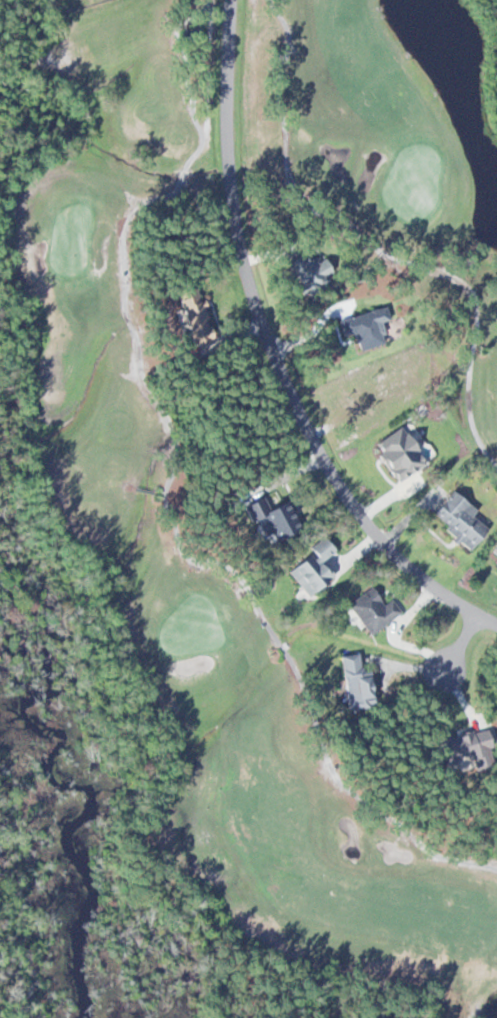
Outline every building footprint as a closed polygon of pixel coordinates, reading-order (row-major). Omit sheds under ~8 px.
[(200,27),(184,27),(184,38),(200,38),(200,27)] [(304,252),(286,264),(308,297),(337,278),(319,251),(308,258),(304,252)] [(213,338),(199,287),(177,293),(192,344),(213,338)] [(339,318),(343,336),(356,334),(359,350),(385,344),(381,323),(390,321),(387,308),(339,318)] [(471,550),(491,524),(451,492),(434,514),(448,525),(444,529),(471,550)] [(251,522),(256,520),(263,537),(268,535),(272,543),(302,531),(290,501),(268,510),(263,498),(244,506),(251,522)] [(288,570),(309,596),(334,576),(322,560),(334,550),(326,540),(288,570)] [(369,634),(402,614),(392,598),(383,603),(373,587),(349,602),(369,634)] [(341,654),(348,708),(373,705),(366,651),(341,654)] [(449,770),(488,759),(480,727),(440,738),(449,770)]
